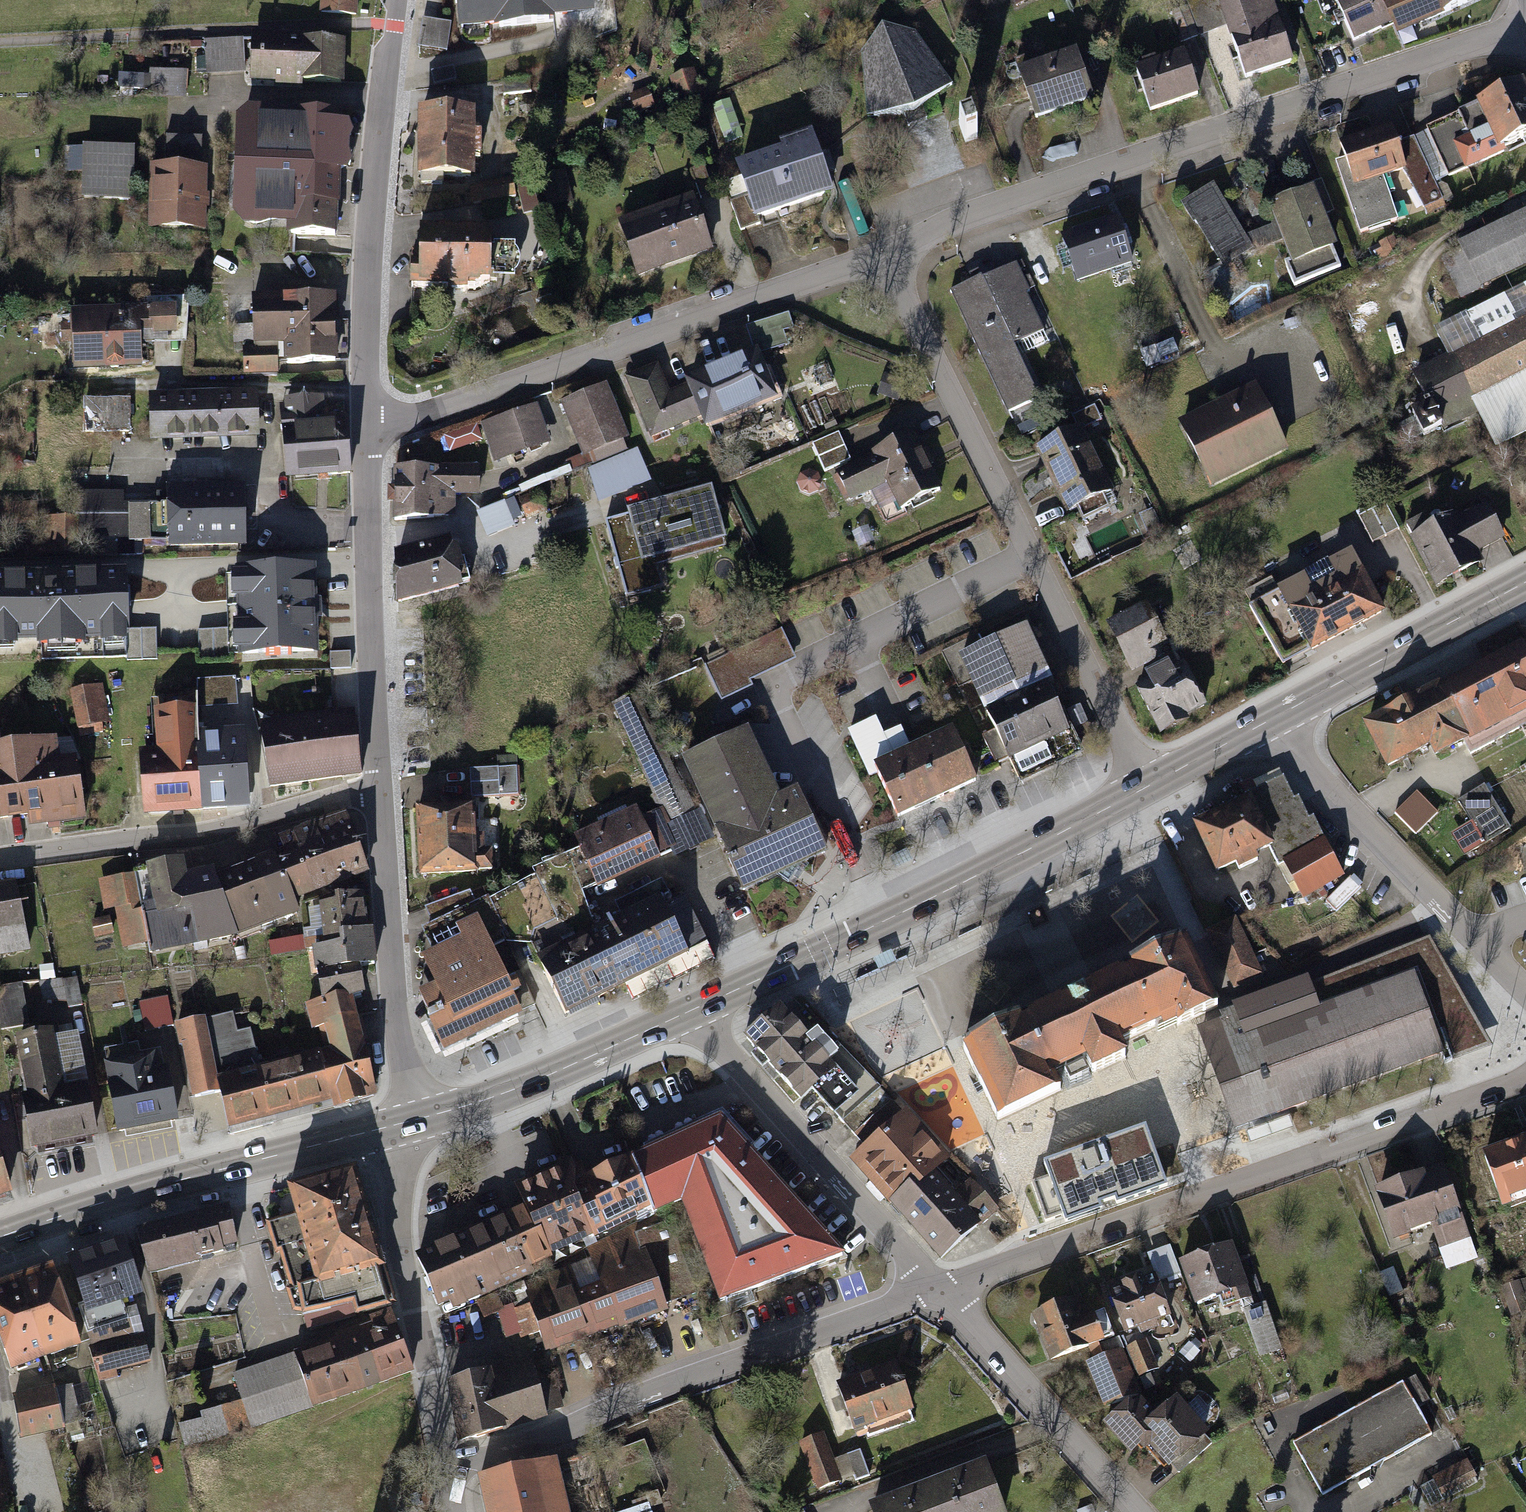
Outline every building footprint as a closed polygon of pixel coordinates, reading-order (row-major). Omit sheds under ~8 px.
[(323,17),(360,18),(360,0),(324,0),(323,17)] [(455,17),(585,7),(584,0),(455,0),(455,17)] [(1251,76),(1297,60),(1277,2),(1265,6),(1263,0),(1225,0),(1251,76)] [(1386,0),(1335,0),(1354,42),(1396,23),(1386,0)] [(1396,23),(1403,38),(1485,1),(1484,0),(1386,0),(1396,23)] [(1192,12),(1175,18),(1184,44),(1201,38),(1192,12)] [(426,20),(422,48),(450,51),(453,23),(426,20)] [(884,27),(859,50),(867,122),(929,115),(963,88),(916,31),(884,27)] [(347,36),(255,35),(254,81),(346,82),(347,36)] [(247,38),(207,39),(209,74),(248,72),(247,38)] [(1189,53),(1141,69),(1155,109),(1203,93),(1189,53)] [(1081,55),(1022,75),(1037,119),(1096,99),(1081,55)] [(695,69),(672,77),(681,101),(704,93),(695,69)] [(190,96),(190,70),(153,71),(154,97),(190,96)] [(1482,102),(1488,116),(1476,121),(1471,109),(1457,115),(1469,140),(1459,145),(1469,168),(1525,142),(1525,82),(1482,102)] [(478,109),(424,111),(426,178),(480,176),(478,109)] [(262,110),(245,125),(242,208),(262,231),(345,235),(348,179),(363,166),(362,137),(350,124),(351,115),(262,110)] [(975,115),(958,120),(965,141),(981,136),(975,115)] [(1414,168),(1398,125),(1348,143),(1352,155),(1363,187),(1390,177),(1414,168)] [(784,155),(744,169),(762,219),(836,192),(816,135),(781,148),(784,155)] [(204,137),(164,136),(163,164),(203,165),(204,137)] [(138,201),(138,148),(64,149),(64,172),(83,172),(84,202),(138,201)] [(1363,187),(1352,155),(1340,159),(1366,230),(1404,217),(1390,177),(1363,187)] [(210,168),(154,167),(152,230),(210,231),(210,168)] [(507,179),(472,186),(476,204),(511,196),(507,179)] [(1219,187),(1189,205),(1228,269),(1212,279),(1224,299),(1251,282),(1241,266),(1284,241),(1273,223),(1249,237),(1219,187)] [(1321,194),(1281,208),(1298,257),(1292,259),(1301,284),(1348,266),(1321,194)] [(697,196),(628,221),(646,271),(715,247),(697,196)] [(1122,219),(1068,236),(1082,279),(1136,261),(1122,219)] [(1443,260),(1464,302),(1525,272),(1525,219),(1443,260)] [(497,232),(426,234),(427,262),(418,262),(418,283),(499,281),(497,232)] [(1017,256),(950,287),(1006,408),(1039,393),(1015,341),(1048,325),(1017,256)] [(1425,372),(1453,429),(1486,414),(1501,446),(1525,433),(1525,291),(1441,333),(1453,358),(1425,372)] [(341,297),(260,298),(261,346),(246,346),(246,374),(283,373),(283,361),(342,360),(341,297)] [(183,305),(77,311),(80,368),(149,364),(147,340),(185,338),(183,305)] [(786,315),(749,327),(755,347),(771,342),(774,351),(795,344),(786,315)] [(694,383),(706,412),(712,426),(782,397),(761,346),(691,375),(694,383)] [(706,412),(694,383),(672,392),(659,362),(624,377),(649,436),(706,412)] [(613,385),(565,403),(585,459),(633,441),(613,385)] [(1260,385),(1186,420),(1220,490),(1294,454),(1260,385)] [(261,388),(153,392),(155,435),(262,432),(261,388)] [(149,398),(84,401),(86,437),(151,434),(149,398)] [(290,421),(285,420),(290,478),(357,472),(353,417),(330,419),(328,400),(288,404),(290,421)] [(494,461),(553,448),(544,407),(485,421),(494,461)] [(1086,430),(1039,453),(1069,513),(1078,509),(1083,519),(1110,506),(1105,495),(1116,490),(1086,430)] [(875,451),(879,459),(892,485),(905,511),(946,492),(916,431),(875,451)] [(840,434),(812,447),(826,475),(853,462),(840,434)] [(858,501),(892,485),(879,459),(845,475),(858,501)] [(484,466),(397,469),(399,517),(455,515),(455,495),(485,494),(484,466)] [(254,484),(174,485),(174,495),(156,495),(156,507),(126,507),(126,493),(82,493),(82,532),(123,532),(123,537),(176,536),(176,545),(255,545),(254,484)] [(718,491),(609,523),(631,598),(667,587),(662,567),(734,546),(718,491)] [(1457,502),(1407,526),(1436,585),(1486,560),(1486,559),(1517,544),(1493,497),(1462,512),(1457,502)] [(481,512),(488,533),(524,521),(517,499),(481,512)] [(1389,503),(1361,517),(1375,544),(1403,529),(1389,503)] [(79,517),(43,516),(43,551),(78,552),(79,517)] [(460,542),(396,559),(408,603),(471,587),(460,542)] [(1247,604),(1282,668),(1384,612),(1349,550),(1329,561),(1334,569),(1308,583),(1303,573),(1247,604)] [(316,562),(237,564),(239,652),(319,649),(316,562)] [(0,567),(0,635),(129,631),(127,563),(0,567)] [(1148,603),(1113,621),(1136,667),(1172,649),(1148,603)] [(990,715),(1055,683),(1027,627),(962,660),(990,715)] [(1435,681),(1460,734),(1467,748),(1518,724),(1510,708),(1525,701),(1525,650),(1521,640),(1435,681)] [(743,650),(699,669),(713,700),(756,680),(743,650)] [(1211,702),(1188,658),(1138,683),(1160,727),(1211,702)] [(1432,748),(1460,734),(1435,681),(1362,716),(1383,760),(1428,738),(1432,748)] [(1055,683),(990,715),(1022,779),(1087,746),(1055,683)] [(102,684),(68,691),(77,730),(110,723),(102,684)] [(640,692),(616,702),(679,848),(709,835),(697,809),(691,812),(640,692)] [(201,709),(203,746),(250,744),(249,718),(240,718),(239,695),(200,696),(201,709)] [(203,746),(201,709),(161,711),(163,748),(203,746)] [(309,721),(319,785),(364,778),(354,714),(309,721)] [(874,766),(915,748),(905,725),(889,733),(882,717),(853,729),(872,771),(875,769),(874,766)] [(319,785),(309,721),(263,728),(273,793),(319,785)] [(741,886),(823,847),(796,791),(778,800),(744,729),(683,758),(715,822),(711,824),(741,886)] [(915,748),(874,766),(875,769),(895,815),(976,780),(955,730),(915,748)] [(31,744),(39,816),(40,823),(88,818),(82,761),(63,763),(61,741),(31,744)] [(203,746),(205,804),(264,802),(261,743),(250,744),(203,746)] [(31,744),(0,747),(0,777),(5,820),(39,816),(31,744)] [(205,804),(203,746),(163,748),(146,749),(149,807),(205,804)] [(517,767),(471,769),(473,797),(519,795),(517,767)] [(1278,776),(1243,792),(1273,850),(1281,866),(1324,839),(1278,776)] [(1476,822),(1456,834),(1470,855),(1513,827),(1487,787),(1463,802),(1476,822)] [(1398,812),(1418,834),(1441,814),(1421,791),(1398,812)] [(1219,875),(1273,850),(1243,792),(1191,816),(1219,875)] [(480,804),(417,807),(420,873),(494,869),(491,823),(481,823),(480,804)] [(659,852),(638,804),(576,832),(598,880),(659,852)] [(342,814),(315,824),(320,839),(336,882),(364,872),(342,814)] [(298,847),(320,839),(315,824),(282,836),(288,851),(298,847)] [(320,839),(298,847),(314,891),(336,882),(320,839)] [(1343,869),(1324,839),(1281,866),(1300,895),(1343,869)] [(288,851),(276,855),(292,899),(314,891),(298,847),(288,851)] [(296,912),(292,899),(276,855),(255,863),(276,919),(296,912)] [(150,953),(235,933),(214,877),(211,871),(184,877),(181,861),(133,872),(150,953)] [(235,933),(276,919),(255,863),(214,877),(235,933)] [(28,949),(20,886),(0,888),(0,953),(28,949)] [(682,890),(596,933),(621,983),(707,940),(682,890)] [(340,934),(374,926),(366,892),(337,898),(338,903),(321,907),(326,928),(308,932),(312,952),(342,946),(340,934)] [(473,908),(467,894),(430,911),(437,926),(430,929),(441,953),(432,958),(444,985),(430,992),(438,1010),(430,1014),(446,1049),(536,1009),(520,972),(501,981),(486,948),(504,940),(487,902),(473,908)] [(1231,978),(1259,971),(1247,921),(1207,931),(1213,955),(1225,952),(1231,978)] [(324,1005),(358,997),(364,996),(358,968),(382,963),(374,926),(340,934),(342,946),(312,952),(324,1005)] [(563,1011),(621,983),(596,933),(538,961),(563,1011)] [(997,1121),(1198,1026),(1228,1015),(1186,938),(961,1045),(972,1069),(997,1121)] [(1428,938),(1228,1015),(1198,1026),(1235,1124),(1445,1045),(1434,1019),(1470,1004),(1428,938)] [(27,984),(3,986),(5,1027),(30,1025),(27,984)] [(171,996),(143,1001),(148,1030),(176,1025),(171,996)] [(335,1051),(368,1044),(358,997),(324,1005),(309,1008),(315,1036),(331,1032),(335,1051)] [(829,1051),(783,999),(743,1034),(798,1097),(814,1082),(863,1139),(899,1107),(841,1040),(829,1051)] [(224,1076),(260,1068),(253,1033),(242,1036),(237,1013),(212,1019),(224,1076)] [(224,1076),(212,1019),(183,1025),(199,1097),(228,1091),(224,1076)] [(83,1030),(21,1043),(42,1148),(105,1135),(83,1030)] [(368,1044),(335,1051),(322,1054),(333,1104),(379,1094),(368,1044)] [(333,1104),(322,1054),(260,1068),(224,1076),(228,1091),(235,1126),(333,1104)] [(135,1055),(109,1061),(125,1132),(184,1118),(173,1069),(164,1071),(161,1055),(136,1060),(135,1055)] [(863,1139),(872,1149),(860,1159),(897,1201),(939,1164),(952,1153),(906,1101),(899,1107),(863,1139)] [(732,1121),(642,1158),(668,1215),(692,1205),(732,1298),(853,1253),(732,1121)] [(1146,1126),(1045,1161),(1066,1220),(1166,1185),(1146,1126)] [(1494,1155),(1512,1208),(1525,1204),(1525,1144),(1494,1155)] [(11,1188),(0,1153),(0,1192),(11,1188)] [(569,1175),(599,1238),(602,1245),(668,1215),(642,1158),(595,1180),(585,1157),(565,1166),(569,1175)] [(962,1190),(939,1164),(897,1201),(945,1256),(998,1209),(973,1180),(962,1190)] [(1416,1181),(1434,1230),(1440,1248),(1473,1236),(1450,1169),(1416,1181)] [(359,1172),(275,1197),(282,1220),(269,1224),(297,1317),(355,1300),(359,1313),(398,1301),(359,1172)] [(599,1238),(569,1175),(528,1193),(534,1207),(512,1217),(536,1268),(599,1238)] [(1434,1230),(1416,1181),(1383,1192),(1400,1242),(1434,1230)] [(227,1205),(144,1229),(155,1267),(238,1244),(227,1205)] [(468,1238),(492,1290),(536,1270),(536,1268),(512,1217),(468,1238)] [(598,1276),(617,1323),(668,1303),(648,1252),(641,1255),(634,1236),(590,1253),(598,1276)] [(492,1290),(468,1238),(423,1258),(448,1311),(492,1290)] [(136,1240),(79,1257),(92,1300),(84,1303),(92,1330),(127,1319),(122,1303),(152,1294),(136,1240)] [(1240,1241),(1183,1261),(1201,1312),(1258,1292),(1240,1241)] [(592,1333),(574,1286),(567,1267),(526,1283),(552,1348),(592,1333)] [(1162,1268),(1110,1286),(1127,1334),(1179,1316),(1162,1268)] [(26,1279),(48,1355),(84,1345),(61,1269),(26,1279)] [(617,1323),(598,1276),(574,1286),(592,1333),(617,1323)] [(26,1279),(0,1287),(0,1332),(10,1367),(48,1355),(26,1279)] [(1077,1299),(1037,1313),(1053,1358),(1114,1337),(1105,1313),(1084,1320),(1077,1299)] [(362,1335),(380,1386),(418,1374),(398,1314),(379,1321),(381,1329),(362,1335)] [(380,1386),(362,1335),(345,1341),(343,1336),(336,1338),(355,1395),(380,1386)] [(144,1338),(94,1350),(102,1382),(119,1378),(118,1373),(151,1364),(144,1338)] [(355,1395),(336,1338),(296,1352),(315,1408),(355,1395)] [(1150,1338),(1085,1363),(1103,1408),(1144,1392),(1139,1381),(1174,1368),(1167,1349),(1156,1353),(1150,1338)] [(243,1401),(252,1429),(315,1408),(296,1352),(233,1373),(243,1401)] [(485,1370),(456,1378),(467,1439),(548,1416),(533,1362),(487,1375),(485,1370)] [(903,1364),(843,1383),(859,1431),(918,1411),(903,1364)] [(1406,1384),(1300,1444),(1330,1496),(1436,1436),(1406,1384)] [(60,1388),(16,1399),(25,1437),(69,1427),(60,1388)] [(1163,1418),(1143,1396),(1108,1427),(1139,1461),(1159,1442),(1183,1469),(1219,1436),(1184,1398),(1163,1418)] [(252,1429),(243,1401),(204,1414),(205,1418),(183,1426),(191,1450),(252,1429)] [(825,1433),(803,1442),(823,1495),(845,1487),(844,1480),(836,1462),(825,1433)] [(862,1451),(836,1462),(844,1480),(857,1475),(859,1482),(873,1477),(862,1451)] [(1470,1458),(1422,1485),(1433,1506),(1482,1478),(1470,1458)] [(0,1461),(0,1510),(13,1508),(6,1460),(0,1461)] [(878,1506),(881,1511),(1015,1511),(995,1460),(878,1506)] [(481,1478),(489,1511),(566,1511),(554,1461),(481,1478)]
